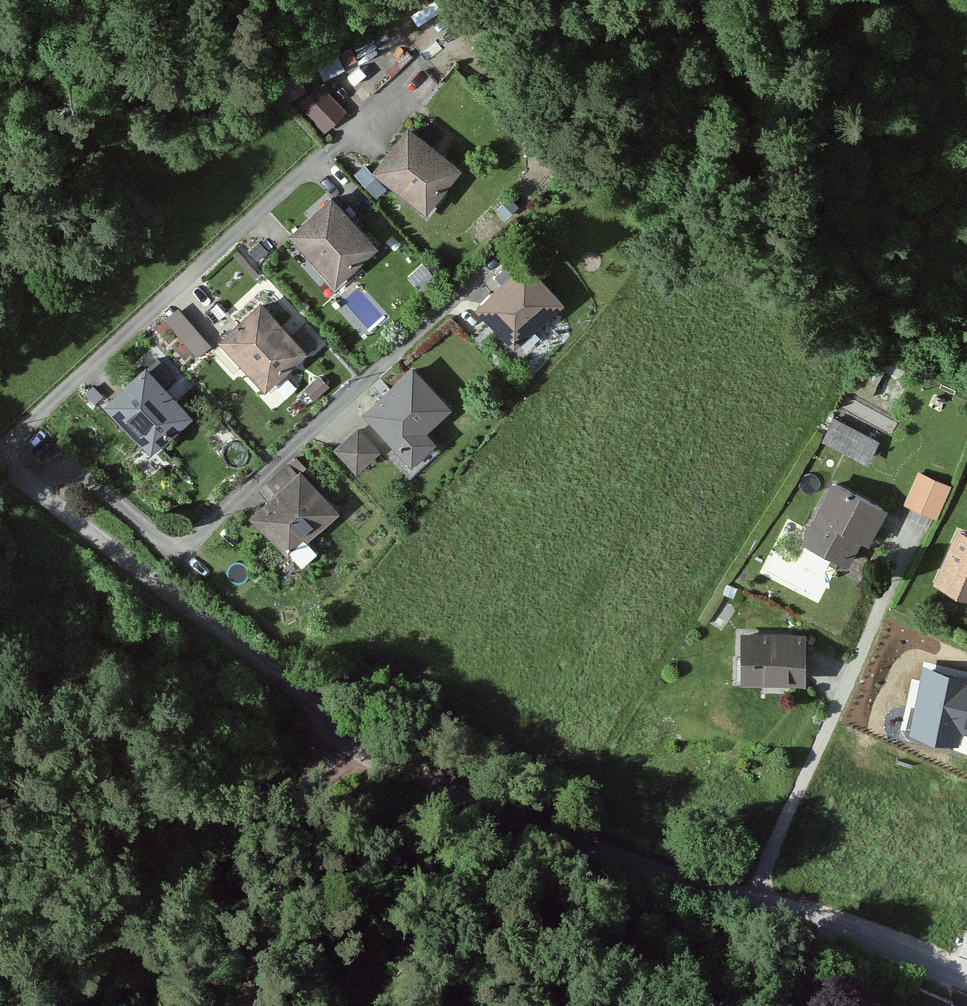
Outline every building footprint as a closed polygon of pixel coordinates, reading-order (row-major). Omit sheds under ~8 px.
[(326,74),(346,63),(337,47),(317,58),(326,74)] [(298,67),(282,76),(293,95),(309,87),(298,67)] [(326,128),(349,107),(320,76),(298,97),(326,128)] [(462,166),(405,124),(372,172),(423,209),(462,166)] [(329,196),(288,234),(331,285),(375,244),(329,196)] [(520,265),(472,308),(516,349),(560,302),(520,265)] [(258,301),(216,340),(262,389),(285,368),(311,344),(297,329),(290,336),(258,301)] [(206,347),(177,309),(163,320),(192,358),(206,347)] [(144,362),(101,402),(148,453),(190,416),(167,391),(175,383),(154,361),(148,367),(144,362)] [(410,364),(361,411),(410,464),(432,445),(428,434),(449,406),(410,364)] [(876,443),(833,423),(822,447),(865,466),(876,443)] [(376,455),(354,432),(331,453),(353,476),(376,455)] [(939,518),(953,485),(917,471),(904,504),(939,518)] [(295,473),(247,518),(285,560),(337,514),(295,473)] [(866,547),(885,508),(827,481),(797,545),(846,568),(858,543),(866,547)] [(935,583),(966,596),(966,535),(957,531),(935,583)] [(739,682),(806,682),(806,631),(739,631),(739,682)] [(932,671),(917,740),(959,749),(962,735),(966,736),(966,678),(932,671)]
